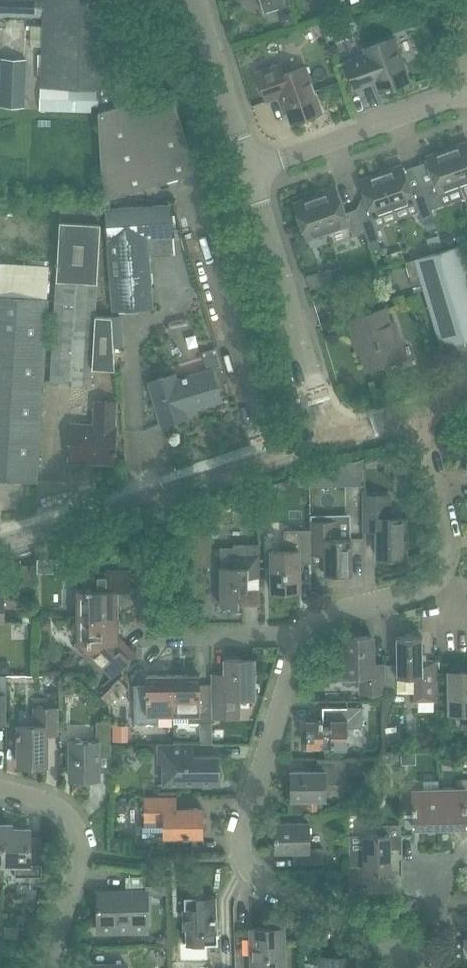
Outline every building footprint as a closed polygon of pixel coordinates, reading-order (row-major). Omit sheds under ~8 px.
[(44,17),(44,0),(0,0),(0,15),(44,17)] [(39,111),(89,113),(89,105),(99,106),(98,86),(129,87),(130,36),(116,35),(118,0),(44,0),(44,17),(44,21),(40,100),(39,111)] [(264,12),(291,4),(290,0),(261,0),(264,12)] [(346,61),(349,70),(356,89),(370,84),(369,79),(375,77),(380,91),(410,81),(395,38),(365,49),(366,54),(346,61)] [(280,64),(276,66),(257,72),(267,101),(282,96),(291,122),(322,112),(306,66),(284,74),(280,64)] [(98,86),(99,106),(99,112),(98,112),(104,199),(112,199),(197,172),(171,89),(154,94),(152,88),(129,87),(98,86)] [(447,149),(460,186),(466,184),(466,141),(447,149)] [(434,181),(423,185),(432,209),(443,205),(439,194),(460,186),(447,149),(425,156),(434,181)] [(403,164),(381,172),(394,210),(416,202),(422,221),(434,217),(432,209),(423,185),(412,189),(403,164)] [(357,209),(365,232),(369,244),(381,240),(373,217),(394,210),(381,172),(359,180),(368,205),(357,209)] [(354,237),(365,232),(357,209),(346,213),(337,187),(315,195),(328,233),(350,225),(354,237)] [(307,241),(328,233),(315,195),(293,203),(307,241)] [(45,241),(53,242),(54,228),(46,228),(46,222),(29,221),(30,200),(0,199),(0,239),(45,241)] [(170,205),(150,206),(107,209),(114,311),(127,310),(127,315),(138,314),(138,308),(157,307),(152,238),(172,237),(170,205)] [(0,239),(0,280),(26,281),(28,260),(44,261),(44,256),(60,257),(61,242),(53,242),(45,241),(0,239)] [(435,328),(441,347),(466,340),(466,260),(463,245),(406,262),(412,281),(421,279),(435,328)] [(306,277),(310,289),(334,280),(330,269),(306,277)] [(42,315),(42,310),(25,309),(26,288),(0,287),(0,327),(41,329),(55,330),(56,330),(56,316),(42,315)] [(384,308),(372,312),(353,318),(368,368),(404,357),(394,323),(389,325),(384,308)] [(22,368),(23,348),(40,348),(40,344),(54,345),(55,345),(56,330),(55,330),(41,329),(0,327),(0,367),(22,368)] [(149,382),(156,406),(162,425),(188,417),(186,411),(221,400),(212,370),(221,367),(216,348),(202,352),(208,370),(187,377),(187,375),(182,376),(182,378),(176,380),(174,374),(149,382)] [(22,368),(0,367),(0,407),(37,409),(37,408),(45,408),(46,389),(38,388),(21,388),(22,368)] [(72,424),(71,441),(70,461),(114,464),(117,402),(95,401),(94,425),(72,424)] [(3,451),(2,496),(15,497),(15,496),(20,497),(24,497),(25,497),(26,477),(38,477),(39,452),(3,451)] [(378,529),(378,557),(406,557),(406,517),(390,517),(390,496),(366,496),(366,529),(378,529)] [(311,521),(311,530),(311,555),(325,555),(325,574),(352,574),(351,537),(351,520),(347,516),(341,516),(336,521),(336,520),(311,521)] [(311,555),(311,530),(284,530),(285,550),(271,550),(272,591),(300,590),(299,563),(311,563),(311,555)] [(220,566),(220,605),(248,605),(248,577),(260,577),(260,544),(234,544),(234,547),(220,547),(220,555),(221,555),(221,566),(220,566)] [(77,589),(78,617),(118,616),(117,590),(131,590),(131,573),(83,573),(83,589),(77,589)] [(118,616),(78,617),(78,643),(113,678),(137,653),(136,653),(130,658),(118,646),(118,616)] [(397,636),(397,656),(398,664),(385,664),(385,685),(390,685),(390,678),(398,678),(398,693),(414,693),(415,702),(437,702),(437,660),(423,660),(423,636),(397,636)] [(373,665),(373,637),(345,637),(345,653),(337,653),(337,658),(334,658),(335,675),(361,675),(361,693),(385,693),(385,685),(385,664),(373,665)] [(213,686),(214,716),(239,716),(239,698),(255,697),(254,659),(225,660),(225,686),(213,686)] [(450,693),(450,712),(466,712),(466,673),(450,673),(450,693)] [(174,714),(173,675),(146,675),(146,685),(134,685),(135,723),(159,723),(159,715),(174,714)] [(200,675),(173,675),(174,714),(174,723),(213,722),(212,684),(200,685),(200,675)] [(364,706),(351,707),(331,707),(331,719),(307,719),(307,747),(348,747),(348,728),(364,728),(364,706)] [(19,765),(47,765),(47,734),(59,734),(59,708),(36,708),(36,725),(19,725),(19,765)] [(71,740),(71,780),(99,780),(99,753),(111,753),(111,722),(96,722),(96,740),(71,740)] [(193,744),(173,744),(159,744),(159,763),(168,763),(168,784),(219,784),(219,756),(193,756),(193,744)] [(346,758),(337,759),(317,759),(317,771),(291,771),(292,799),(326,799),(326,784),(346,784),(346,758)] [(440,788),(440,828),(466,827),(466,779),(440,780),(440,788)] [(440,828),(440,788),(424,788),(423,780),(401,781),(402,819),(413,818),(414,828),(440,828)] [(177,796),(157,796),(145,796),(145,822),(144,822),(144,827),(142,827),(143,836),(144,836),(144,841),(160,841),(160,842),(165,842),(165,836),(203,836),(203,808),(177,808),(177,796)] [(11,823),(4,824),(3,866),(15,866),(15,876),(42,876),(42,836),(30,836),(30,828),(14,828),(11,823)] [(308,823),(296,823),(276,823),(276,851),(304,851),(304,863),(324,863),(324,849),(308,849),(308,823)] [(364,835),(365,873),(391,873),(390,849),(402,848),(401,824),(379,825),(379,835),(364,835)] [(98,892),(99,925),(148,924),(147,894),(166,893),(165,873),(146,874),(147,890),(98,892)] [(217,896),(185,898),(186,930),(186,945),(218,944),(217,896)] [(252,929),(253,967),(285,967),(283,928),(252,929)] [(304,962),(304,967),(355,967),(355,956),(321,957),(321,962),(304,962)]
